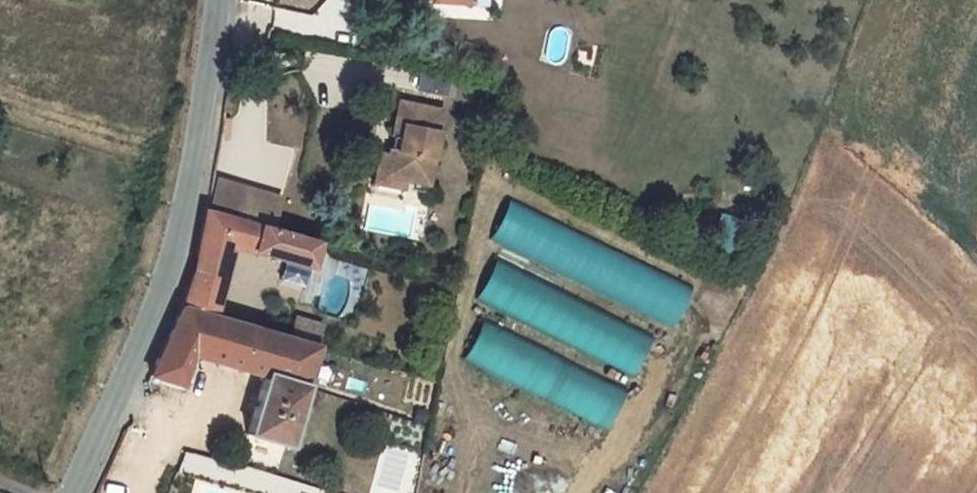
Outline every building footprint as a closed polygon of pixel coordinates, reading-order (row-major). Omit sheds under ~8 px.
[(388,155),(385,173),(403,176),(427,181),(439,107),(398,99),(388,155)] [(403,176),(385,173),(388,155),(376,153),(371,181),(401,187),(403,176)] [(207,206),(271,223),(279,194),(215,176),(207,206)] [(513,202),(494,240),(674,329),(693,290),(513,202)] [(307,270),(314,242),(199,210),(188,271),(172,304),(212,316),(229,248),(307,270)] [(499,264),(482,299),(635,374),(652,339),(499,264)] [(283,449),(322,324),(292,315),(285,337),(212,316),(172,304),(141,377),(177,388),(186,359),(257,377),(238,437),(283,449)] [(486,325),(470,359),(609,426),(625,392),(486,325)]
